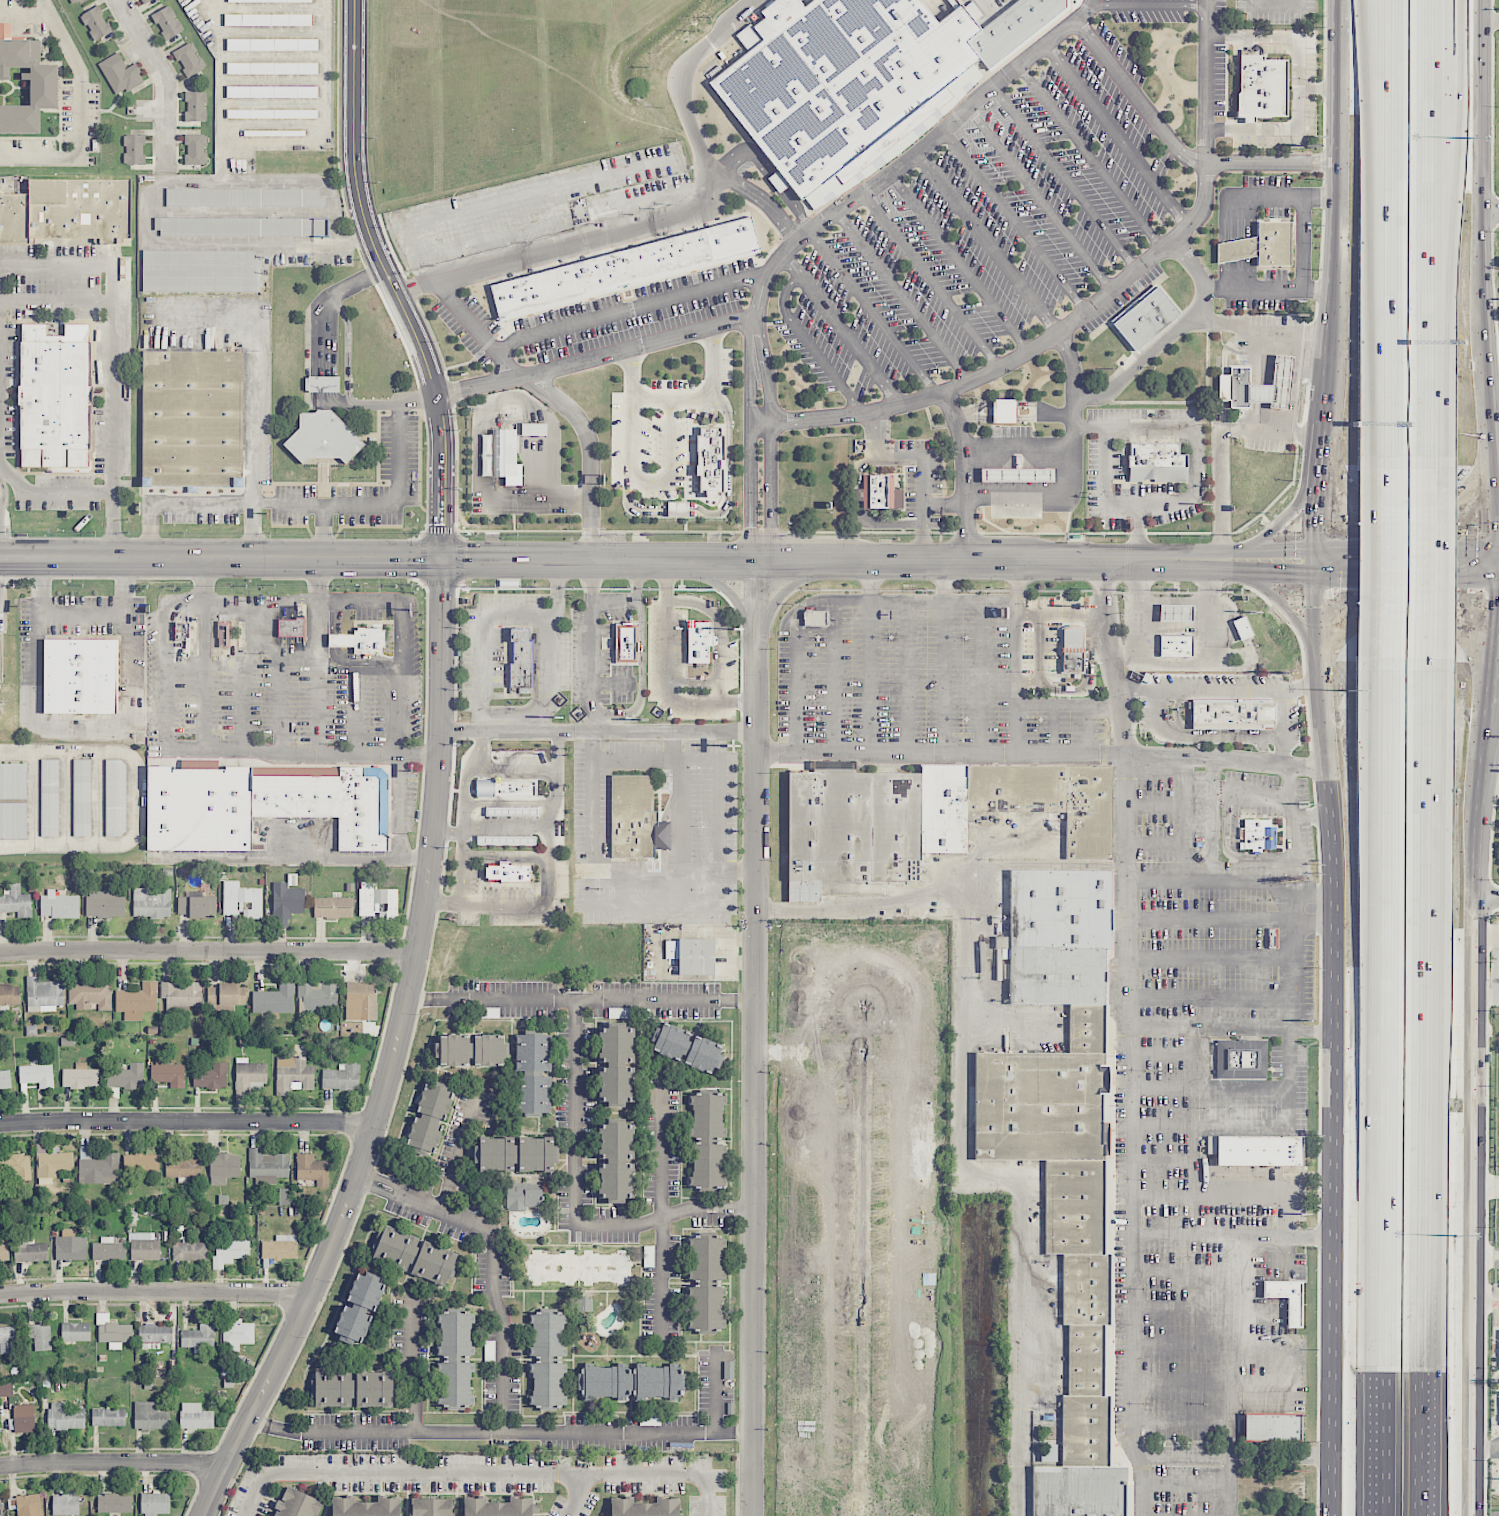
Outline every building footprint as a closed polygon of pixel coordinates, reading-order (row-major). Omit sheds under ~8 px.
[(764,14),(782,0),(801,0),(803,2),(806,0),(919,0),(935,21),(958,3),(977,28),(963,39),(978,56),(798,195),(707,78),(773,27),(764,14)] [(1066,5),(1066,0),(1012,0),(977,28),(963,39),(978,56),(986,66),(1066,5)] [(112,31),(98,5),(80,15),(95,41),(112,31)] [(165,40),(183,31),(171,5),(153,14),(165,40)] [(224,14),(224,26),(312,25),(312,13),(224,14)] [(39,133),(39,108),(58,108),(58,64),(40,64),(40,39),(12,39),(12,22),(0,22),(0,132),(39,133)] [(318,38),(226,39),(227,51),(318,50),(318,38)] [(199,78),(196,72),(205,67),(192,41),(174,51),(190,82),(199,78)] [(127,67),(119,52),(98,63),(116,97),(144,81),(135,63),(127,67)] [(1238,54),(1262,54),(1262,59),(1286,59),(1285,115),(1237,114),(1238,54)] [(318,62),(227,63),(227,75),(318,73),(318,62)] [(318,86),(227,86),(227,98),(318,97),(318,86)] [(206,92),(186,91),(186,121),(206,121),(206,92)] [(317,109),(227,110),(227,119),(317,118),(317,109)] [(145,164),(144,134),(124,135),(124,164),(145,164)] [(185,164),(206,164),(206,135),(185,134),(185,164)] [(0,193),(0,243),(131,244),(131,178),(29,178),(29,193),(0,193)] [(166,187),(166,206),(323,207),(323,189),(166,187)] [(489,286),(748,216),(755,243),(751,245),(751,248),(497,316),(489,286)] [(328,237),(328,218),(155,217),(154,236),(328,237)] [(1257,236),(1257,222),(1290,222),(1290,266),(1257,266),(1257,255),(1257,236)] [(1217,244),(1231,241),(1257,236),(1257,255),(1231,261),(1216,263),(1217,244)] [(142,249),(142,292),(260,292),(260,250),(142,249)] [(1112,322),(1156,284),(1180,313),(1136,350),(1112,322)] [(47,323),(21,323),(19,467),(89,467),(90,324),(65,323),(65,335),(47,334),(47,323)] [(142,486),(242,486),(243,350),(143,349),(142,486)] [(1248,384),(1259,384),(1271,383),(1273,366),(1274,354),(1293,356),(1291,368),(1289,390),(1286,410),(1268,408),(1269,402),(1258,402),(1248,402),(1248,384)] [(1218,374),(1229,374),(1229,367),(1248,367),(1248,384),(1248,402),(1248,406),(1228,406),(1228,399),(1218,399),(1218,374)] [(339,376),(305,377),(305,392),(340,392),(339,376)] [(992,398),(992,422),(1015,422),(1015,397),(992,398)] [(302,463),(283,444),(299,427),(299,413),(314,413),(317,409),(331,409),(365,444),(345,463),(339,457),(308,457),(302,463)] [(546,423),(521,423),(521,436),(546,436),(546,423)] [(717,492),(717,497),(705,497),(705,492),(700,492),(700,475),(696,475),(696,464),(697,464),(698,435),(700,435),(700,427),(720,427),(720,434),(723,434),(723,459),(725,459),(724,469),(722,469),(722,492),(717,492)] [(482,476),(504,476),(504,486),(523,486),(523,463),(517,463),(517,428),(493,428),(492,434),(482,434),(482,476)] [(1128,467),(1128,455),(1130,455),(1130,441),(1179,442),(1179,454),(1188,454),(1188,483),(1129,482),(1130,467),(1128,467)] [(978,467),(978,480),(1053,480),(1053,467),(978,467)] [(862,508),(863,474),(893,474),(893,508),(862,508)] [(1160,621),(1160,604),(1194,604),(1194,621),(1160,621)] [(827,610),(803,610),(803,626),(827,626),(827,610)] [(1232,621),(1246,616),(1253,635),(1240,640),(1232,621)] [(278,636),(305,636),(305,617),(278,617),(278,636)] [(231,647),(231,620),(218,620),(218,647),(231,647)] [(688,663),(688,622),(710,622),(710,634),(712,634),(713,646),(709,646),(709,663),(688,663)] [(616,662),(615,623),(637,623),(638,662),(616,662)] [(1060,672),(1061,628),(1066,626),(1072,625),(1079,626),(1085,629),(1084,672),(1060,672)] [(354,654),(385,654),(385,627),(354,627),(354,634),(328,634),(328,646),(354,646),(354,654)] [(511,628),(529,628),(529,641),(530,641),(531,693),(519,693),(519,687),(510,687),(510,664),(514,664),(514,642),(511,642),(511,628)] [(1160,656),(1160,636),(1192,636),(1192,656),(1160,656)] [(44,638),(43,713),(118,713),(118,638),(44,638)] [(1190,728),(1190,702),(1275,702),(1275,726),(1253,726),(1253,728),(1190,728)] [(73,836),(91,836),(91,758),(73,758),(73,836)] [(40,836),(59,836),(59,759),(40,759),(40,836)] [(105,836),(127,836),(127,759),(105,759),(105,836)] [(388,767),(220,766),(220,760),(181,760),(181,766),(148,766),(147,849),(263,850),(263,837),(253,837),(253,817),(337,817),(337,850),(388,851),(388,767)] [(28,799),(28,763),(0,763),(0,799),(28,799)] [(967,852),(920,852),(921,772),(921,764),(967,764),(967,810),(967,852)] [(1112,859),(1065,858),(1065,811),(967,810),(967,764),(1113,765),(1112,859)] [(920,881),(787,880),(788,772),(814,772),(814,768),(855,768),(855,772),(921,772),(920,852),(920,881)] [(611,858),(611,775),(653,775),(653,811),(658,811),(657,849),(653,849),(653,858),(611,858)] [(534,796),(534,780),(476,781),(476,796),(534,796)] [(27,838),(27,803),(0,803),(0,838),(27,838)] [(485,807),(485,816),(538,816),(538,807),(485,807)] [(1244,849),(1244,819),(1271,819),(1271,827),(1276,827),(1276,849),(1244,849)] [(476,836),(476,844),(535,845),(536,836),(476,836)] [(501,882),(501,879),(487,879),(487,877),(485,877),(485,866),(488,866),(488,865),(499,865),(499,862),(511,862),(511,864),(530,864),(530,883),(501,882)] [(1009,947),(1009,870),(1111,870),(1111,948),(1104,948),(1009,947)] [(239,888),(239,881),(223,881),(223,915),(237,915),(237,902),(242,902),(242,919),(262,919),(262,888),(239,888)] [(287,882),(274,882),(273,927),(289,927),(290,913),(305,913),(305,889),(287,888),(287,882)] [(398,889),(376,889),(376,882),(359,882),(359,917),(397,918),(398,889)] [(16,912),(17,918),(31,917),(31,894),(21,894),(20,883),(6,884),(6,895),(0,895),(0,912),(16,912)] [(171,889),(134,888),(133,917),(170,918),(171,889)] [(79,918),(79,896),(55,895),(55,889),(47,889),(47,895),(41,895),(40,917),(79,918)] [(115,889),(87,889),(86,917),(125,918),(125,897),(115,896),(115,889)] [(216,916),(216,897),(178,896),(177,916),(216,916)] [(314,898),(314,919),(353,918),(353,897),(314,898)] [(679,974),(679,939),(714,939),(714,974),(679,974)] [(1104,948),(1104,1003),(1069,1003),(1008,1003),(1009,947),(1104,948)] [(63,982),(41,982),(41,976),(27,976),(27,1012),(56,1011),(56,1006),(64,1005),(63,982)] [(112,982),(69,980),(68,1003),(76,1004),(76,1010),(91,1010),(92,1003),(99,1004),(99,1010),(111,1010),(112,982)] [(124,1020),(142,1021),(142,1010),(157,1010),(157,982),(142,982),(142,991),(116,990),(115,1011),(124,1012),(124,1020)] [(202,982),(184,982),(184,989),(176,988),(177,982),(161,982),(160,998),(167,998),(167,1011),(186,1011),(186,1006),(201,1006),(202,982)] [(377,982),(346,982),(346,1019),(376,1020),(377,982)] [(252,1013),(294,1013),(294,983),(279,983),(279,992),(253,991),(252,1013)] [(338,983),(298,983),(297,998),(303,998),(303,1012),(319,1013),(319,1007),(338,1007),(338,983)] [(20,986),(0,986),(0,1005),(21,1005),(20,986)] [(209,986),(209,1011),(234,1011),(234,1005),(245,1005),(245,986),(209,986)] [(1069,1052),(1069,1003),(1104,1003),(1103,1052),(1069,1052)] [(648,1051),(715,1074),(726,1045),(659,1021),(648,1051)] [(634,1107),(634,1023),(598,1023),(598,1107),(634,1107)] [(550,1033),(516,1034),(516,1116),(550,1116),(550,1073),(550,1033)] [(435,1064),(507,1065),(507,1035),(436,1034),(435,1064)] [(1217,1078),(1217,1040),(1266,1040),(1266,1078),(1217,1078)] [(977,1160),(977,1051),(1069,1052),(1103,1052),(1103,1160),(1046,1160),(977,1160)] [(266,1063),(247,1064),(247,1057),(235,1057),(236,1103),(249,1103),(249,1090),(266,1089),(266,1063)] [(314,1090),(314,1066),(306,1066),(306,1057),(276,1057),(276,1095),(291,1095),(291,1089),(314,1090)] [(185,1065),(170,1065),(170,1059),(152,1059),(152,1082),(170,1082),(170,1089),(185,1088),(185,1065)] [(99,1069),(87,1069),(87,1062),(76,1062),(76,1069),(62,1069),(63,1088),(99,1088),(99,1069)] [(144,1062),(130,1062),(130,1069),(107,1069),(107,1087),(143,1087),(144,1062)] [(194,1069),(193,1088),(226,1088),(227,1063),(213,1062),(212,1069),(194,1069)] [(322,1069),(322,1089),(359,1089),(359,1064),(339,1063),(338,1070),(322,1069)] [(39,1083),(39,1089),(53,1089),(53,1065),(19,1066),(19,1083),(39,1083)] [(11,1089),(10,1070),(0,1070),(0,1090),(11,1089)] [(405,1149),(435,1156),(453,1090),(423,1082),(405,1149)] [(726,1189),(726,1091),(690,1091),(690,1189),(726,1189)] [(634,1118),(597,1118),(597,1204),(625,1204),(625,1198),(634,1198),(634,1118)] [(475,1172),(556,1172),(556,1136),(480,1136),(480,1144),(475,1144),(475,1172)] [(1216,1164),(1216,1154),(1206,1154),(1206,1136),(1300,1136),(1300,1164),(1216,1164)] [(73,1152),(59,1153),(59,1150),(46,1151),(46,1144),(36,1144),(37,1178),(60,1177),(59,1171),(73,1170),(73,1152)] [(263,1148),(250,1147),(249,1177),(258,1177),(258,1184),(276,1184),(277,1177),(289,1178),(289,1154),(263,1154),(263,1148)] [(119,1184),(119,1153),(104,1153),(104,1160),(92,1160),(92,1148),(79,1148),(79,1183),(119,1184)] [(166,1158),(165,1177),(200,1178),(200,1153),(186,1152),(186,1158),(166,1158)] [(31,1180),(30,1154),(8,1154),(8,1173),(16,1173),(17,1180),(31,1180)] [(159,1154),(124,1154),(124,1172),(138,1172),(138,1174),(158,1175),(159,1154)] [(240,1154),(210,1154),(210,1185),(226,1185),(226,1177),(240,1177),(240,1154)] [(317,1187),(329,1186),(328,1160),(314,1161),(313,1154),(296,1154),(297,1180),(317,1179),(317,1187)] [(1045,1253),(1046,1160),(1103,1160),(1102,1253),(1063,1253),(1045,1253)] [(506,1181),(506,1210),(541,1210),(541,1181),(506,1181)] [(279,1205),(290,1205),(291,1189),(279,1188),(279,1205)] [(450,1286),(462,1251),(380,1224),(369,1259),(450,1286)] [(56,1261),(87,1260),(86,1237),(77,1237),(76,1229),(62,1229),(62,1237),(55,1237),(56,1261)] [(160,1260),(159,1233),(130,1233),(130,1260),(160,1260)] [(725,1233),(689,1233),(688,1333),(725,1334),(725,1233)] [(250,1258),(249,1240),(237,1241),(236,1234),(228,1234),(229,1240),(214,1240),(214,1270),(224,1269),(223,1264),(233,1264),(233,1259),(250,1258)] [(297,1235),(275,1235),(275,1240),(261,1241),(262,1259),(297,1258),(297,1235)] [(92,1242),(92,1259),(126,1260),(126,1243),(118,1243),(118,1237),(101,1236),(100,1243),(92,1242)] [(173,1260),(206,1261),(207,1243),(173,1242),(173,1260)] [(0,1244),(0,1262),(9,1262),(9,1243),(0,1244)] [(14,1244),(15,1262),(48,1261),(47,1243),(14,1244)] [(631,1287),(631,1249),(526,1249),(526,1287),(631,1287)] [(1062,1324),(1063,1253),(1102,1253),(1109,1253),(1109,1325),(1103,1325),(1062,1324)] [(387,1278),(357,1267),(333,1336),(363,1347),(387,1278)] [(1263,1280),(1302,1280),(1302,1328),(1287,1328),(1287,1296),(1263,1296),(1263,1280)] [(474,1409),(474,1308),(437,1308),(437,1410),(474,1409)] [(223,1344),(229,1344),(229,1351),(239,1351),(239,1344),(254,1344),(254,1321),(236,1321),(236,1309),(224,1309),(223,1344)] [(567,1309),(529,1309),(529,1411),(566,1411),(567,1309)] [(132,1323),(109,1323),(110,1313),(98,1313),(98,1343),(114,1343),(114,1348),(120,1348),(120,1342),(132,1342),(132,1323)] [(61,1341),(90,1341),(90,1323),(62,1322),(61,1341)] [(172,1343),(172,1325),(139,1324),(139,1342),(172,1343)] [(181,1330),(181,1347),(214,1346),(214,1324),(200,1324),(200,1330),(181,1330)] [(1062,1395),(1062,1324),(1103,1325),(1103,1396),(1062,1395)] [(34,1338),(34,1351),(51,1350),(50,1325),(25,1326),(26,1338),(34,1338)] [(16,1353),(15,1326),(0,1327),(0,1354),(16,1353)] [(683,1400),(683,1363),(580,1362),(580,1399),(683,1400)] [(313,1406),(395,1406),(395,1371),(313,1370),(313,1406)] [(0,1381),(0,1397),(13,1397),(12,1381),(0,1381)] [(1060,1464),(1060,1395),(1062,1395),(1103,1396),(1108,1396),(1108,1465),(1060,1464)] [(134,1430),(169,1429),(169,1412),(158,1412),(158,1401),(134,1402),(134,1430)] [(85,1429),(85,1409),(63,1409),(63,1402),(48,1403),(49,1429),(85,1429)] [(213,1429),(214,1411),(201,1411),(201,1402),(181,1402),(180,1429),(213,1429)] [(13,1405),(14,1432),(35,1432),(34,1404),(13,1405)] [(125,1426),(126,1409),(92,1408),(92,1426),(125,1426)] [(1243,1439),(1243,1414),(1300,1414),(1300,1439),(1243,1439)] [(1040,1464),(1056,1464),(1056,1444),(1040,1444),(1040,1464)] [(1125,1465),(1124,1515),(1031,1515),(1031,1464),(1060,1464),(1108,1465),(1125,1465)] [(323,1501),(316,1515),(274,1515),(287,1485),(323,1501)] [(170,1513),(169,1493),(161,1493),(161,1492),(142,1492),(142,1515),(157,1515),(157,1514),(170,1513)] [(52,1515),(79,1515),(79,1495),(53,1494),(52,1515)] [(132,1513),(132,1495),(98,1494),(98,1512),(132,1513)] [(399,1496),(399,1515),(332,1515),(332,1496),(399,1496)] [(452,1498),(452,1515),(410,1515),(410,1498),(452,1498)] [(531,1498),(531,1515),(464,1515),(464,1498),(531,1498)] [(679,1498),(679,1515),(610,1515),(610,1498),(679,1498)]
